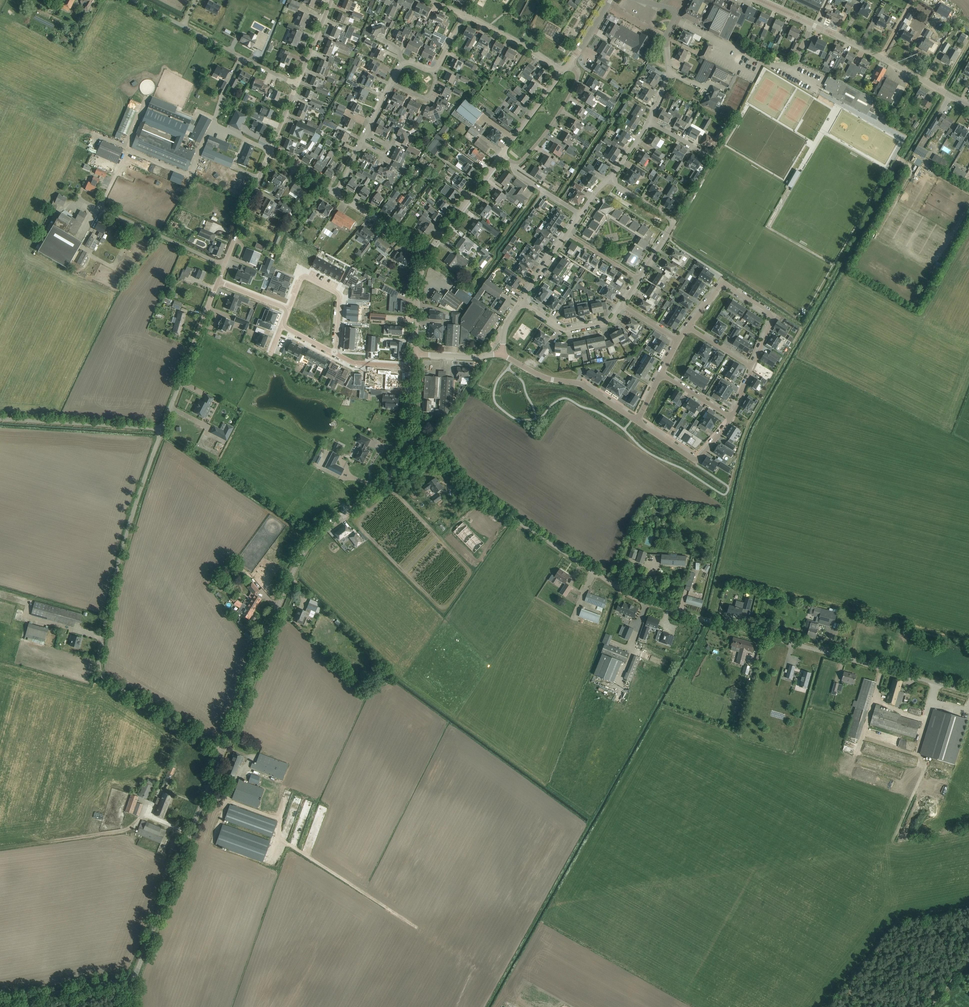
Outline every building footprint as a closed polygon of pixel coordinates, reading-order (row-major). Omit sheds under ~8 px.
[(63,5),(70,9),(74,0),(65,0),(63,5)] [(90,6),(93,0),(81,0),(80,1),(82,5),(84,8),(83,9),(88,12),(89,10),(90,11),(91,6),(90,6)] [(285,7),(288,8),(298,12),(300,7),(291,4),(292,0),(288,0),(285,7)] [(353,12),(354,11),(357,4),(347,0),(346,0),(343,8),(349,11),(353,12)] [(410,9),(414,1),(414,2),(411,0),(406,0),(404,6),(410,9)] [(576,5),(570,0),(568,4),(576,9),(578,6),(576,5)] [(686,8),(685,9),(686,9),(682,17),(701,26),(700,28),(702,28),(702,27),(709,31),(709,32),(728,41),(731,36),(736,24),(741,13),(743,9),(740,7),(733,3),(728,12),(730,13),(728,16),(719,11),(722,6),(725,0),(690,0),(686,8)] [(819,13),(821,8),(822,6),(825,0),(792,0),(819,13)] [(863,0),(859,0),(858,1),(865,5),(863,7),(863,6),(859,13),(867,18),(871,11),(868,9),(870,6),(865,3),(866,2),(863,0)] [(208,4),(205,9),(209,11),(209,10),(217,14),(219,9),(220,7),(221,5),(217,3),(216,5),(209,2),(208,4)] [(848,2),(847,3),(844,7),(851,11),(854,5),(850,3),(848,2)] [(421,14),(425,6),(422,5),(422,6),(419,4),(419,3),(413,15),(414,16),(419,18),(421,14)] [(937,12),(946,17),(950,10),(942,5),(937,12)] [(397,8),(393,6),(389,15),(388,18),(390,19),(391,16),(393,17),(397,8)] [(428,8),(425,6),(421,14),(428,18),(431,9),(431,10),(428,8)] [(741,13),(736,24),(740,26),(743,19),(744,19),(749,21),(751,17),(753,18),(754,15),(756,11),(749,7),(745,14),(746,15),(745,15),(741,13)] [(825,18),(831,21),(834,14),(828,12),(829,10),(826,9),(824,13),(827,14),(825,18)] [(834,14),(831,21),(837,24),(839,20),(842,21),(844,17),(841,16),(840,17),(838,16),(840,12),(836,10),(834,14)] [(362,20),(364,15),(354,11),(353,12),(352,16),(354,16),(360,19),(362,20)] [(300,13),(295,25),(301,27),(302,27),(305,28),(309,16),(300,13)] [(431,18),(439,22),(443,15),(439,13),(438,15),(436,14),(435,16),(433,15),(431,18)] [(340,14),(337,21),(347,25),(350,18),(340,14)] [(763,15),(763,14),(762,14),(759,20),(756,19),(754,24),(760,27),(762,22),(766,24),(770,17),(765,15),(763,15)] [(443,15),(439,22),(447,26),(449,23),(446,22),(447,20),(445,19),(446,16),(443,15)] [(385,17),(384,19),(390,22),(390,23),(388,27),(391,29),(392,26),(394,23),(395,21),(391,20),(390,19),(388,18),(385,17)] [(880,27),(881,26),(885,29),(889,23),(891,19),(888,17),(885,21),(880,18),(877,24),(877,25),(877,26),(879,27),(880,27)] [(784,24),(776,20),(773,28),(771,32),(775,34),(777,30),(780,32),(784,24)] [(903,22),(899,28),(903,30),(904,30),(905,31),(906,31),(908,27),(908,26),(906,25),(907,24),(908,23),(904,20),(903,22)] [(388,29),(384,27),(385,24),(382,23),(377,24),(376,21),(375,22),(380,34),(382,33),(385,35),(388,29)] [(380,34),(375,22),(374,22),(376,28),(374,29),(371,34),(377,37),(379,34),(380,34)] [(619,27),(612,23),(606,33),(613,37),(619,27)] [(287,43),(296,47),(302,33),(299,32),(295,30),(296,28),(289,25),(287,29),(290,30),(292,31),(287,43)] [(398,35),(396,40),(402,43),(405,37),(408,39),(411,34),(412,30),(406,27),(403,34),(400,32),(398,35)] [(471,49),(478,37),(477,37),(474,35),(476,31),(468,27),(464,35),(470,38),(466,46),(471,49)] [(619,27),(613,37),(612,39),(613,40),(611,44),(635,58),(637,54),(643,57),(646,58),(654,45),(651,43),(653,40),(642,34),(639,39),(619,27)] [(342,41),(346,33),(334,28),(331,36),(342,41)] [(796,39),(800,31),(792,28),(787,39),(791,41),(793,37),(796,39)] [(351,40),(354,33),(348,30),(345,37),(351,40)] [(427,39),(431,41),(433,36),(427,33),(428,32),(425,30),(423,34),(425,36),(428,38),(427,39)] [(910,34),(905,31),(901,38),(909,43),(913,36),(915,32),(912,30),(910,34)] [(924,43),(923,42),(919,48),(926,53),(929,47),(931,48),(934,43),(929,40),(929,39),(928,38),(932,32),(927,30),(924,36),(927,38),(924,43)] [(682,45),(688,48),(695,35),(690,32),(689,34),(684,31),(682,34),(680,37),(681,37),(679,40),(684,42),(682,45)] [(241,40),(241,41),(247,45),(247,44),(248,45),(248,46),(247,46),(249,47),(249,46),(252,47),(253,46),(256,48),(258,43),(264,46),(268,36),(263,33),(259,39),(256,38),(256,37),(255,36),(255,35),(255,36),(253,35),(253,34),(252,34),(251,34),(251,35),(250,37),(249,38),(244,36),(243,36),(242,38),(243,38),(241,40)] [(483,47),(485,48),(486,48),(487,48),(488,47),(491,40),(483,35),(478,45),(483,48),(483,47)] [(961,44),(965,38),(960,35),(956,41),(961,44)] [(772,49),(776,51),(782,37),(779,36),(775,43),(776,43),(775,44),(774,44),(772,49)] [(410,40),(406,48),(412,51),(418,39),(415,37),(413,42),(410,40)] [(418,39),(412,51),(417,54),(421,46),(422,47),(424,44),(420,42),(421,40),(418,39)] [(329,41),(326,48),(333,51),(335,47),(338,49),(339,48),(348,52),(350,46),(336,40),(335,43),(329,41)] [(827,44),(820,40),(819,41),(818,42),(817,41),(817,43),(812,41),(808,49),(814,52),(819,50),(823,52),(827,44)] [(433,46),(434,44),(435,42),(432,41),(430,44),(431,45),(430,47),(426,45),(425,48),(421,56),(427,59),(433,46)] [(504,47),(497,42),(492,51),(495,52),(495,51),(501,53),(504,47)] [(599,60),(602,62),(608,65),(610,62),(604,58),(608,51),(612,53),(614,49),(611,47),(611,46),(607,44),(607,43),(606,43),(605,42),(602,46),(603,46),(602,48),(600,47),(597,52),(602,56),(599,60)] [(950,45),(945,42),(940,51),(945,54),(950,45)] [(795,50),(798,44),(795,43),(792,49),(789,54),(793,56),(795,50)] [(706,60),(713,46),(708,44),(701,58),(706,60)] [(433,46),(427,59),(432,61),(436,53),(433,52),(436,47),(433,46)] [(834,53),(832,56),(836,58),(835,59),(837,60),(832,68),(837,70),(843,57),(841,56),(844,50),(837,46),(833,53),(834,53)] [(481,53),(480,52),(478,56),(481,58),(482,58),(484,59),(490,48),(488,47),(487,48),(486,48),(485,48),(485,49),(484,49),(481,53)] [(941,61),(948,65),(951,60),(954,62),(959,53),(956,51),(958,49),(954,47),(952,49),(951,49),(947,56),(944,55),(941,61)] [(335,56),(332,55),(333,51),(326,48),(324,54),(334,58),(335,56)] [(385,53),(378,49),(375,54),(373,53),(371,57),(374,58),(374,57),(383,62),(385,58),(383,57),(385,53)] [(504,60),(502,59),(499,64),(503,67),(506,61),(507,62),(509,58),(513,60),(517,54),(509,49),(504,60)] [(678,54),(676,59),(683,63),(688,53),(680,49),(679,53),(679,54),(678,54)] [(279,57),(283,59),(280,66),(284,68),(285,64),(289,66),(292,58),(288,56),(290,53),(282,50),(279,57)] [(855,65),(851,63),(852,62),(853,62),(856,57),(848,53),(845,58),(849,60),(847,64),(850,65),(845,75),(844,75),(842,78),(847,81),(849,76),(853,69),(855,65)] [(499,65),(499,64),(502,59),(498,57),(493,67),(496,69),(499,65)] [(370,67),(369,70),(377,74),(379,70),(378,70),(379,67),(374,65),(376,62),(377,62),(370,59),(367,66),(370,67)] [(453,59),(450,66),(457,70),(459,66),(462,67),(463,63),(453,59)] [(855,65),(849,76),(854,79),(858,72),(860,74),(861,72),(864,74),(866,70),(869,64),(866,62),(866,61),(866,60),(864,59),(863,59),(862,60),(858,67),(855,65)] [(330,71),(332,64),(328,63),(322,60),(320,67),(330,71)] [(478,66),(467,61),(465,65),(473,69),(476,70),(478,66)] [(708,81),(709,79),(730,89),(737,76),(715,65),(706,61),(695,79),(694,79),(694,80),(701,84),(708,81)] [(600,66),(594,62),(590,69),(598,74),(603,77),(606,72),(610,66),(608,65),(602,62),(600,66)] [(681,71),(688,74),(691,67),(689,65),(689,64),(686,63),(685,64),(685,63),(681,71)] [(529,64),(524,71),(529,76),(535,68),(529,64)] [(353,65),(349,72),(354,74),(358,67),(357,66),(355,66),(353,65)] [(225,79),(229,70),(225,68),(224,69),(218,66),(212,76),(217,78),(218,76),(225,79)] [(330,71),(320,67),(317,73),(323,76),(327,77),(330,71)] [(877,96),(891,104),(893,101),(891,99),(898,85),(887,79),(888,76),(884,74),(886,70),(880,67),(876,75),(875,74),(873,77),(880,81),(873,94),(877,96)] [(651,74),(649,77),(658,83),(659,80),(659,81),(661,80),(661,79),(661,78),(661,77),(659,76),(660,75),(650,69),(648,72),(651,74)] [(529,76),(524,71),(522,70),(518,77),(520,79),(522,77),(526,80),(527,79),(531,82),(534,79),(529,76)] [(535,72),(532,75),(541,82),(547,74),(542,70),(538,75),(535,72)] [(238,79),(247,83),(250,76),(245,74),(246,73),(242,71),(238,79)] [(363,75),(362,78),(373,83),(376,78),(371,75),(368,74),(368,72),(365,71),(363,75)] [(349,72),(346,79),(351,81),(354,74),(349,72)] [(447,75),(444,80),(452,84),(454,80),(457,82),(459,79),(456,77),(448,73),(448,74),(448,75),(447,75)] [(314,77),(311,85),(317,87),(319,88),(320,87),(321,84),(322,85),(324,82),(320,80),(314,77)] [(658,83),(649,77),(647,80),(644,78),(643,81),(646,82),(650,85),(654,88),(658,83)] [(875,100),(843,83),(844,82),(837,79),(836,81),(828,77),(824,85),(826,87),(825,89),(826,91),(835,95),(836,95),(843,99),(843,100),(842,102),(860,112),(861,112),(862,113),(863,113),(867,115),(873,103),(876,105),(877,102),(875,100)] [(230,86),(233,88),(238,80),(234,78),(230,86)] [(362,78),(359,85),(365,88),(366,86),(370,89),(371,86),(373,87),(374,84),(373,84),(373,83),(362,78)] [(590,81),(587,86),(594,90),(597,85),(599,87),(601,84),(598,82),(599,82),(591,78),(589,80),(590,81)] [(253,86),(251,89),(255,91),(256,90),(259,91),(266,94),(267,91),(269,87),(263,85),(264,84),(261,83),(262,81),(256,79),(254,83),(253,86)] [(612,79),(609,84),(613,86),(617,89),(619,86),(615,84),(616,82),(612,79)] [(538,86),(533,82),(530,87),(526,84),(522,89),(525,91),(526,90),(532,94),(538,86)] [(442,86),(438,94),(445,97),(444,100),(448,102),(450,96),(450,95),(452,91),(442,86)] [(529,98),(520,91),(522,89),(518,86),(514,91),(521,97),(519,100),(524,104),(529,98)] [(644,90),(642,93),(651,98),(654,93),(645,88),(643,86),(641,88),(644,90)] [(719,90),(713,87),(710,93),(712,93),(710,96),(709,96),(707,96),(705,100),(704,100),(702,104),(706,106),(707,105),(714,109),(718,101),(721,103),(725,95),(720,93),(718,92),(719,90)] [(321,88),(319,92),(328,96),(330,92),(321,88)] [(357,90),(355,92),(367,97),(369,92),(365,90),(361,88),(360,91),(357,90)] [(924,99),(928,92),(921,88),(914,98),(918,101),(920,97),(924,99)] [(273,94),(272,99),(277,101),(280,93),(270,89),(268,92),(273,94)] [(309,103),(315,105),(322,108),(323,104),(312,99),(313,97),(317,99),(319,95),(308,90),(305,98),(310,100),(309,103)] [(604,99),(604,100),(614,106),(617,102),(610,98),(599,91),(597,95),(604,99)] [(355,92),(354,95),(357,96),(356,99),(359,101),(364,103),(367,97),(355,92)] [(586,92),(582,100),(586,103),(592,106),(595,102),(592,101),(594,97),(591,95),(586,92)] [(392,100),(392,101),(395,103),(393,105),(396,107),(401,96),(395,93),(392,100)] [(651,98),(642,93),(640,96),(637,94),(636,96),(639,98),(647,103),(651,98)] [(401,96),(396,107),(398,108),(400,105),(403,106),(404,103),(406,98),(401,96)] [(186,123),(185,124),(148,108),(142,123),(183,140),(192,118),(175,111),(177,107),(152,97),(148,107),(186,123)] [(511,98),(507,102),(512,106),(509,109),(511,111),(513,112),(517,115),(521,109),(517,106),(513,102),(511,101),(513,99),(511,98)] [(614,106),(604,100),(601,98),(599,101),(606,105),(612,110),(614,106)] [(933,102),(926,98),(922,105),(928,109),(933,102)] [(127,106),(134,109),(134,107),(139,108),(141,104),(130,100),(127,106)] [(408,107),(407,108),(407,109),(410,110),(409,113),(411,114),(416,103),(411,100),(409,105),(408,107)] [(471,129),(472,128),(479,133),(483,128),(476,122),(483,114),(466,100),(459,108),(458,107),(452,115),(471,129)] [(354,107),(352,111),(358,114),(362,107),(353,102),(351,106),(354,107)] [(347,108),(340,104),(339,105),(335,103),(334,107),(345,113),(347,108)] [(416,103),(411,114),(414,115),(415,112),(418,114),(420,110),(422,105),(416,103)] [(303,104),(300,111),(310,115),(310,114),(307,113),(308,110),(311,111),(313,108),(303,104)] [(441,113),(443,107),(435,104),(433,107),(431,108),(435,119),(436,121),(437,121),(436,119),(438,118),(437,114),(439,113),(439,112),(441,113)] [(322,108),(315,105),(313,110),(323,114),(324,112),(326,114),(327,111),(322,108)] [(638,105),(635,110),(643,115),(646,110),(638,105)] [(435,119),(431,108),(430,108),(427,106),(424,114),(430,117),(431,116),(433,122),(436,121),(435,119)] [(579,106),(574,113),(584,119),(586,116),(583,114),(585,110),(579,106)] [(250,117),(262,123),(264,118),(262,117),(263,116),(264,116),(270,119),(273,111),(267,109),(262,107),(260,110),(262,111),(260,114),(259,114),(253,111),(251,117),(250,117)] [(345,113),(334,107),(332,110),(336,112),(335,113),(343,117),(345,113)] [(118,131),(128,135),(137,112),(127,108),(118,131)] [(483,112),(492,118),(491,118),(494,115),(486,109),(486,110),(484,112),(483,112)] [(658,119),(664,121),(668,114),(665,112),(666,110),(663,109),(658,119)] [(672,117),(674,119),(678,111),(675,109),(674,112),(670,110),(668,114),(664,121),(669,124),(672,117)] [(635,110),(632,115),(640,120),(643,115),(635,110)] [(236,111),(229,125),(239,130),(240,129),(239,128),(242,123),(243,124),(246,116),(236,111)] [(310,115),(300,111),(297,117),(307,121),(310,115)] [(508,126),(513,120),(500,111),(497,114),(499,116),(498,118),(498,119),(508,126)] [(592,114),(604,122),(606,119),(601,115),(594,111),(592,114)] [(673,128),(678,130),(683,121),(680,120),(682,116),(677,113),(679,111),(678,111),(674,119),(677,120),(673,128)] [(190,138),(200,143),(212,119),(203,114),(190,138)] [(634,117),(631,121),(638,125),(641,121),(640,120),(632,115),(631,115),(634,117)] [(703,118),(707,120),(701,129),(705,131),(712,119),(705,115),(703,118)] [(939,127),(941,123),(949,128),(953,121),(949,118),(948,119),(942,116),(938,123),(934,120),(926,134),(926,135),(928,135),(929,136),(931,137),(934,132),(933,131),(936,125),(939,127)] [(347,123),(345,127),(352,130),(355,122),(346,117),(344,122),(347,123)] [(683,121),(678,130),(683,133),(687,125),(691,127),(694,120),(688,117),(685,123),(683,121)] [(325,119),(323,124),(338,131),(338,130),(342,132),(346,133),(347,130),(325,119)] [(393,131),(399,121),(395,120),(394,123),(391,128),(390,127),(388,130),(385,128),(381,136),(386,138),(390,131),(393,133),(394,131),(393,131)] [(574,132),(574,133),(576,134),(577,134),(580,130),(582,131),(584,126),(573,120),(571,123),(570,123),(568,127),(574,131),(574,132)] [(262,134),(266,127),(260,124),(256,122),(254,121),(252,125),(258,128),(256,131),(262,134)] [(411,135),(410,132),(406,133),(406,132),(401,129),(401,128),(399,127),(401,123),(399,121),(393,131),(394,131),(397,133),(396,135),(400,137),(401,138),(410,135),(411,135)] [(631,121),(626,129),(630,131),(632,128),(634,130),(638,125),(631,121)] [(317,130),(311,127),(304,124),(302,128),(306,130),(305,132),(308,133),(309,131),(315,134),(316,132),(315,132),(316,132),(317,130)] [(375,133),(381,136),(385,128),(379,125),(375,133)] [(957,136),(961,139),(961,138),(963,139),(964,138),(968,131),(965,129),(966,128),(963,126),(962,127),(959,125),(953,134),(957,136)] [(304,131),(304,130),(294,126),(290,134),(301,138),(304,131)] [(439,133),(442,136),(448,128),(445,126),(439,133)] [(618,134),(621,136),(628,140),(631,136),(628,134),(630,131),(626,129),(622,127),(618,134)] [(479,133),(472,128),(471,129),(469,132),(476,138),(479,133)] [(701,132),(693,128),(689,136),(696,140),(701,132)] [(488,137),(496,143),(501,137),(500,136),(501,134),(495,129),(493,131),(488,137)] [(139,130),(131,148),(187,171),(194,152),(139,130)] [(335,133),(333,137),(346,142),(349,135),(346,133),(342,132),(338,130),(338,131),(337,133),(335,133)] [(716,138),(720,140),(724,132),(720,130),(716,138)] [(316,143),(321,136),(316,132),(315,134),(306,148),(310,151),(315,143),(316,143)] [(572,142),(575,138),(564,132),(561,136),(562,137),(560,140),(570,146),(572,142)] [(435,138),(429,146),(434,149),(440,141),(442,142),(444,140),(441,137),(437,134),(434,138),(435,138)] [(648,144),(654,149),(660,139),(653,134),(649,141),(650,141),(648,144)] [(399,143),(406,146),(409,141),(408,139),(412,138),(411,135),(410,135),(401,138),(401,140),(399,143)] [(716,141),(707,135),(701,144),(707,148),(708,146),(711,148),(716,141)] [(233,158),(212,150),(213,146),(226,151),(229,145),(209,136),(201,156),(229,168),(233,158)] [(628,140),(621,136),(620,138),(616,136),(613,141),(621,146),(620,145),(621,143),(625,145),(628,140)] [(577,140),(583,144),(582,145),(588,149),(591,144),(578,137),(577,140)] [(480,138),(475,144),(486,152),(490,148),(485,144),(486,143),(480,138)] [(288,140),(284,148),(290,150),(290,152),(296,154),(297,153),(301,155),(305,149),(301,147),(299,150),(292,147),(294,143),(288,140)] [(960,151),(966,143),(961,140),(956,148),(958,149),(958,150),(960,151)] [(118,160),(122,150),(102,142),(98,152),(111,157),(109,161),(115,164),(117,160),(118,160)] [(555,143),(550,151),(560,157),(562,153),(559,152),(561,148),(555,143)] [(247,144),(238,163),(246,167),(254,147),(247,144)] [(612,149),(610,152),(618,157),(621,151),(614,146),(612,145),(610,148),(612,149)] [(682,159),(687,151),(678,145),(669,159),(673,161),(677,156),(682,159)] [(315,159),(322,148),(318,146),(313,154),(312,153),(310,157),(306,155),(304,157),(302,160),(306,163),(306,162),(309,164),(313,158),(315,159)] [(917,146),(914,152),(924,158),(928,152),(917,146)] [(325,151),(322,148),(315,159),(319,161),(321,158),(325,151)] [(397,148),(393,154),(401,158),(404,152),(397,148)] [(482,161),(485,157),(479,152),(478,152),(476,151),(473,155),(482,161)] [(640,155),(636,161),(643,166),(650,156),(641,151),(639,155),(640,155)] [(618,157),(610,152),(608,155),(605,153),(603,156),(614,163),(618,157)] [(358,160),(363,162),(363,163),(366,165),(367,163),(368,163),(372,155),(368,153),(367,154),(365,153),(362,159),(359,158),(358,160)] [(401,158),(393,154),(391,159),(398,163),(401,158)] [(659,158),(653,154),(651,158),(660,163),(662,159),(659,158)] [(935,154),(932,160),(945,167),(948,162),(935,154)] [(372,155),(368,163),(372,165),(370,169),(375,172),(377,167),(374,165),(377,159),(375,158),(376,157),(372,155)] [(462,170),(471,176),(476,170),(470,166),(473,163),(463,155),(460,159),(457,157),(456,158),(458,160),(459,163),(465,167),(462,170)] [(542,164),(543,164),(548,167),(550,164),(553,166),(555,162),(564,168),(566,164),(554,157),(553,160),(545,155),(545,156),(544,158),(540,163),(542,164)] [(700,166),(702,162),(696,158),(697,157),(693,155),(688,162),(688,163),(687,164),(686,166),(687,167),(688,168),(689,168),(690,168),(691,167),(692,165),(698,169),(700,166)] [(325,161),(321,158),(319,161),(315,167),(315,168),(315,169),(317,170),(318,170),(318,169),(322,172),(326,165),(327,166),(332,158),(328,156),(325,161)] [(597,163),(596,164),(596,165),(597,167),(598,168),(597,170),(596,170),(599,172),(603,175),(608,167),(604,164),(601,162),(598,160),(597,163)] [(675,169),(678,171),(684,163),(680,161),(675,169)] [(587,163),(585,166),(587,168),(591,171),(593,172),(595,169),(595,168),(594,167),(589,164),(587,163)] [(334,168),(331,165),(325,174),(332,178),(337,171),(334,168)] [(384,168),(387,178),(388,178),(390,184),(393,183),(394,181),(393,178),(396,177),(394,172),(392,173),(395,168),(388,165),(387,168),(384,168)] [(632,185),(633,184),(635,183),(641,175),(643,177),(646,173),(640,169),(635,166),(634,169),(632,171),(630,170),(627,173),(628,174),(624,180),(628,183),(629,185),(631,184),(632,185)] [(385,178),(387,178),(384,168),(383,169),(381,167),(377,173),(381,176),(383,176),(385,176),(385,178)] [(543,171),(540,169),(536,167),(531,174),(542,181),(544,178),(540,176),(543,171)] [(955,168),(951,174),(963,181),(966,174),(955,168)] [(104,177),(106,173),(97,169),(95,173),(104,177)] [(691,178),(696,181),(700,173),(696,170),(691,178)] [(510,181),(513,177),(506,171),(503,176),(502,177),(498,182),(505,187),(510,181)] [(788,186),(791,188),(793,186),(800,175),(799,175),(800,172),(797,171),(788,186)] [(180,184),(182,175),(171,172),(169,181),(180,184)] [(365,180),(367,177),(362,175),(359,173),(357,172),(356,176),(365,180)] [(590,174),(589,174),(585,172),(584,174),(589,177),(587,179),(586,179),(583,184),(590,188),(593,184),(594,182),(594,183),(597,179),(590,174)] [(271,193),(270,194),(273,197),(274,196),(279,200),(284,191),(286,188),(282,185),(286,178),(283,176),(282,178),(276,173),(270,182),(276,185),(272,191),(276,193),(275,195),(271,193)] [(375,180),(378,175),(374,173),(371,179),(375,181),(374,181),(375,181),(379,183),(379,182),(375,180)] [(456,184),(458,185),(462,188),(467,182),(461,177),(457,174),(452,181),(456,184)] [(655,183),(660,176),(656,174),(654,177),(652,181),(655,183)] [(92,184),(88,183),(86,189),(93,192),(96,186),(96,184),(97,184),(99,180),(94,177),(92,182),(93,182),(92,184)] [(513,177),(510,181),(513,183),(513,184),(518,188),(515,193),(511,190),(509,193),(510,195),(520,201),(524,205),(528,199),(522,194),(528,186),(517,178),(516,179),(513,177)] [(354,183),(356,180),(353,178),(347,188),(354,192),(358,186),(354,183)] [(549,189),(551,191),(554,186),(551,185),(551,186),(544,182),(542,185),(549,189)] [(570,199),(579,205),(585,195),(581,193),(584,188),(575,182),(571,187),(576,190),(570,199)] [(383,186),(379,183),(378,185),(374,190),(379,193),(383,186)] [(441,192),(453,201),(456,197),(458,193),(447,184),(441,192)] [(291,188),(288,192),(290,193),(289,194),(296,199),(295,200),(297,201),(299,203),(300,203),(305,196),(308,192),(302,188),(302,190),(298,187),(295,185),(292,189),(291,188)] [(653,185),(649,191),(652,193),(649,197),(656,201),(661,193),(658,191),(659,189),(653,185)] [(670,197),(674,191),(676,192),(678,189),(675,187),(671,185),(665,194),(670,197)] [(364,187),(362,190),(360,194),(362,196),(361,197),(366,200),(370,193),(367,191),(368,189),(364,187)] [(390,215),(394,209),(394,208),(396,206),(395,203),(393,202),(400,193),(395,190),(388,200),(389,200),(383,209),(390,215)] [(491,198),(495,201),(498,203),(502,198),(504,199),(507,196),(498,190),(491,198)] [(284,191),(279,200),(282,202),(288,193),(284,191)] [(377,193),(374,199),(371,203),(374,205),(375,204),(379,206),(384,199),(380,197),(381,195),(377,193)] [(64,197),(63,196),(59,195),(58,198),(56,197),(50,210),(55,212),(57,206),(56,206),(57,203),(63,206),(67,198),(64,197)] [(407,207),(413,198),(408,195),(402,203),(399,207),(400,208),(397,212),(397,211),(393,217),(400,222),(404,216),(406,213),(406,212),(403,210),(406,207),(407,207)] [(517,205),(520,201),(510,195),(508,198),(514,203),(517,205)] [(265,205),(262,211),(265,212),(264,214),(263,216),(265,218),(266,218),(267,218),(268,217),(269,216),(275,207),(275,208),(277,204),(274,202),(272,201),(267,198),(264,205),(265,205)] [(430,204),(432,206),(435,203),(428,198),(426,201),(430,204)] [(664,206),(674,212),(679,204),(669,198),(664,206)] [(447,208),(449,205),(446,203),(445,202),(444,201),(440,199),(438,202),(442,205),(439,208),(445,212),(445,211),(446,212),(446,211),(448,209),(447,208)] [(278,209),(289,215),(293,208),(280,201),(278,205),(280,206),(278,209)] [(320,212),(324,215),(325,213),(328,215),(329,215),(334,208),(329,205),(330,205),(327,203),(326,203),(323,201),(318,209),(321,211),(320,212)] [(598,211),(608,217),(614,208),(612,207),(606,203),(605,201),(603,201),(603,204),(599,210),(598,211)] [(477,212),(481,215),(484,217),(487,212),(488,213),(492,208),(485,203),(482,207),(481,207),(477,212)] [(432,206),(430,204),(428,206),(430,207),(428,210),(433,215),(431,218),(437,222),(442,216),(431,208),(432,206)] [(504,212),(497,207),(495,211),(501,215),(504,218),(507,215),(504,212)] [(565,216),(560,212),(562,209),(558,207),(556,209),(554,212),(552,211),(551,213),(553,214),(563,221),(565,217),(564,217),(565,216)] [(610,218),(617,223),(623,215),(622,214),(623,213),(616,209),(614,208),(608,217),(610,219),(610,218)] [(60,217),(59,216),(39,253),(68,269),(82,242),(68,234),(69,232),(75,236),(87,214),(80,210),(75,219),(72,217),(71,219),(61,214),(60,217)] [(307,218),(311,220),(316,213),(312,211),(307,218)] [(339,211),(336,215),(332,222),(342,228),(344,225),(351,230),(356,222),(339,211)] [(610,219),(608,217),(598,211),(598,212),(597,212),(593,218),(594,219),(594,220),(602,225),(606,220),(610,219)] [(554,218),(552,220),(559,225),(560,224),(563,221),(553,214),(552,216),(554,218)] [(617,223),(626,229),(632,220),(630,219),(624,215),(623,215),(617,223)] [(423,216),(422,217),(420,220),(423,222),(417,230),(423,235),(425,232),(428,234),(433,227),(427,223),(429,221),(423,216)] [(550,219),(547,223),(556,230),(559,226),(558,226),(559,225),(552,220),(550,219)] [(468,230),(472,233),(475,235),(483,225),(476,220),(472,225),(471,225),(468,230)] [(596,236),(602,225),(594,220),(593,221),(593,220),(589,227),(588,229),(587,228),(594,232),(591,237),(594,239),(596,236)] [(626,229),(635,234),(641,226),(640,226),(640,225),(634,221),(633,221),(632,220),(626,229)] [(525,221),(521,227),(525,230),(529,224),(525,221)] [(545,225),(541,230),(549,235),(551,233),(553,234),(554,233),(556,230),(547,223),(544,221),(542,223),(545,225)] [(98,223),(95,229),(100,232),(98,236),(100,237),(101,237),(104,232),(106,227),(98,223)] [(484,227),(490,232),(497,237),(499,233),(487,223),(484,227)] [(635,234),(638,236),(648,230),(649,229),(642,225),(641,227),(641,226),(635,234)] [(324,227),(321,232),(330,237),(333,233),(324,227)] [(359,229),(355,234),(365,241),(363,243),(366,245),(362,251),(365,253),(376,238),(372,236),(374,234),(373,234),(368,231),(368,230),(365,227),(362,231),(359,230),(359,229)] [(539,240),(546,245),(549,241),(548,241),(549,239),(547,238),(549,235),(541,230),(538,228),(536,231),(536,233),(539,234),(537,238),(539,240)] [(589,241),(591,237),(594,232),(587,228),(583,234),(583,235),(582,237),(589,241)] [(876,228),(876,230),(888,236),(889,234),(876,228)] [(201,229),(199,235),(213,241),(214,239),(213,239),(210,238),(212,233),(201,229)] [(638,236),(638,238),(648,242),(654,233),(648,230),(638,236)] [(90,237),(85,246),(93,250),(98,241),(90,237)] [(380,237),(377,241),(375,244),(380,248),(385,252),(387,250),(390,246),(380,237)] [(468,250),(472,245),(463,238),(456,247),(459,249),(458,250),(459,250),(462,252),(465,248),(468,250)] [(638,238),(635,244),(643,249),(643,248),(645,249),(649,243),(648,242),(638,238)] [(539,240),(533,247),(539,251),(540,248),(542,250),(543,248),(544,249),(546,245),(539,240)] [(213,246),(215,247),(212,254),(220,257),(225,245),(217,242),(213,241),(212,244),(213,246)] [(577,250),(578,251),(580,248),(573,243),(568,253),(569,253),(567,256),(569,257),(571,255),(573,256),(577,250)] [(504,251),(507,253),(508,251),(509,252),(512,247),(508,244),(504,251)] [(635,244),(630,252),(638,257),(638,256),(639,257),(643,250),(642,250),(643,249),(635,244)] [(531,246),(526,254),(533,259),(535,261),(536,259),(537,260),(539,257),(538,257),(539,255),(537,253),(539,251),(531,246)] [(488,261),(493,255),(483,247),(479,253),(484,257),(482,259),(483,259),(479,264),(483,267),(488,261)] [(253,265),(257,253),(247,248),(242,260),(253,265)] [(577,257),(588,264),(592,258),(581,251),(582,249),(580,248),(578,251),(580,252),(577,257)] [(671,255),(671,256),(675,258),(673,261),(680,266),(683,261),(682,260),(684,256),(674,250),(674,251),(674,250),(671,255)] [(407,266),(411,259),(405,255),(405,254),(402,251),(400,255),(396,253),(392,259),(399,263),(400,262),(407,266)] [(638,257),(630,252),(628,255),(628,254),(626,257),(629,259),(626,263),(633,267),(634,265),(635,265),(639,259),(637,258),(638,257)] [(445,262),(450,266),(453,269),(455,266),(458,268),(463,267),(465,268),(469,262),(458,254),(457,254),(460,256),(459,259),(451,253),(445,262)] [(531,261),(533,259),(526,254),(520,262),(528,267),(530,269),(531,267),(531,268),(533,265),(532,264),(533,263),(531,261)] [(317,257),(312,267),(317,270),(323,260),(317,257)] [(563,259),(560,263),(567,269),(571,264),(568,262),(567,261),(568,259),(566,257),(564,259),(563,259)] [(274,260),(268,258),(265,266),(262,265),(260,271),(268,274),(274,260)] [(588,264),(597,269),(601,263),(592,258),(588,264)] [(382,264),(387,267),(390,262),(386,259),(382,264)] [(323,260),(317,270),(323,272),(328,263),(323,260)] [(694,265),(702,270),(705,265),(697,260),(694,265)] [(526,269),(528,267),(520,262),(515,270),(520,274),(524,277),(525,276),(526,276),(528,273),(527,272),(528,271),(526,269)] [(668,270),(666,273),(671,277),(673,278),(676,273),(673,270),(675,267),(667,262),(666,262),(663,266),(664,267),(663,267),(668,270)] [(328,263),(323,272),(329,275),(334,266),(328,263)] [(560,263),(556,268),(567,275),(568,276),(571,271),(567,269),(560,263)] [(597,269),(606,275),(610,269),(601,263),(597,269)] [(198,274),(196,278),(202,281),(206,272),(195,268),(195,269),(191,268),(187,266),(183,276),(188,278),(191,270),(194,272),(198,274)] [(334,266),(329,275),(334,278),(339,269),(334,266)] [(242,281),(247,283),(250,276),(253,277),(254,276),(256,271),(247,267),(245,272),(245,274),(238,271),(235,279),(238,280),(238,281),(241,282),(242,281)] [(351,268),(345,279),(348,281),(346,284),(351,287),(352,287),(353,288),(363,282),(353,277),(356,271),(351,268)] [(507,268),(503,273),(509,276),(505,282),(508,284),(506,286),(506,287),(511,290),(513,287),(516,289),(520,284),(519,284),(520,282),(518,280),(518,279),(516,278),(518,275),(507,268)] [(567,275),(556,268),(556,269),(555,268),(553,271),(554,272),(553,273),(558,276),(557,278),(562,282),(564,279),(567,275)] [(339,269),(334,278),(340,281),(345,272),(339,269)] [(616,275),(617,276),(620,273),(618,272),(617,273),(610,269),(606,275),(613,280),(616,275)] [(706,283),(710,285),(712,280),(714,275),(704,269),(699,277),(707,282),(706,283)] [(272,278),(271,280),(287,286),(286,285),(287,282),(289,283),(289,282),(291,278),(285,275),(286,275),(281,273),(279,278),(273,276),(272,278)] [(620,273),(617,276),(619,277),(616,283),(621,286),(627,277),(620,273)] [(664,276),(660,273),(656,278),(664,283),(668,278),(669,279),(671,277),(666,273),(664,276)] [(610,285),(599,278),(596,283),(606,289),(603,295),(612,301),(614,299),(615,296),(617,293),(608,288),(610,285)] [(656,278),(653,283),(661,288),(664,283),(656,278)] [(693,283),(703,289),(706,285),(696,278),(693,283)] [(271,280),(269,283),(275,286),(274,289),(273,291),(280,294),(281,292),(285,294),(287,289),(286,289),(287,286),(271,280)] [(490,308),(501,315),(502,313),(503,314),(511,303),(500,296),(504,291),(490,282),(488,280),(487,280),(482,288),(496,298),(490,308)] [(353,290),(352,296),(356,296),(356,299),(370,299),(371,296),(362,296),(362,290),(363,282),(353,288),(353,290)] [(588,293),(587,289),(578,283),(580,289),(580,291),(584,290),(585,294),(588,293)] [(693,283),(690,288),(700,294),(703,289),(693,283)] [(652,284),(649,289),(657,294),(660,289),(652,284)] [(382,290),(391,294),(392,295),(394,290),(399,293),(400,293),(385,285),(382,290)] [(472,298),(460,288),(455,295),(463,301),(467,305),(472,298)] [(537,296),(536,298),(537,299),(537,300),(540,302),(540,301),(542,302),(547,295),(549,297),(550,296),(553,292),(547,288),(546,290),(542,288),(539,293),(538,292),(536,295),(537,296)] [(687,292),(697,299),(700,294),(690,288),(687,292)] [(657,301),(660,296),(657,294),(649,289),(646,294),(651,297),(649,300),(654,304),(654,303),(656,304),(657,305),(659,302),(657,301)] [(449,291),(445,296),(436,290),(435,292),(435,291),(433,293),(434,294),(430,299),(430,298),(429,299),(433,302),(434,302),(437,304),(438,303),(442,305),(445,301),(457,310),(463,301),(455,295),(449,291)] [(553,298),(547,306),(549,307),(549,308),(551,310),(552,309),(554,310),(559,304),(562,306),(566,299),(569,294),(566,292),(563,297),(561,296),(560,296),(556,293),(553,291),(553,292),(550,296),(553,298)] [(235,294),(233,298),(230,296),(228,300),(227,300),(226,304),(227,304),(225,308),(232,311),(237,299),(247,304),(249,299),(235,294)] [(402,301),(402,300),(397,298),(394,296),(395,297),(395,306),(390,306),(389,311),(404,312),(405,309),(405,308),(405,306),(405,301),(402,301)] [(685,308),(689,311),(692,307),(691,306),(693,302),(684,296),(680,303),(686,307),(685,308)] [(487,307),(487,306),(478,300),(474,298),(474,297),(462,313),(461,314),(459,344),(469,345),(470,333),(471,333),(488,308),(487,307)] [(654,304),(649,300),(647,303),(643,300),(642,301),(639,305),(639,306),(647,311),(649,308),(653,309),(656,305),(656,304),(654,303),(654,304)] [(172,307),(180,310),(182,304),(174,301),(172,307)] [(727,310),(731,313),(738,304),(733,301),(727,310)] [(606,302),(597,304),(598,312),(604,311),(603,308),(607,308),(606,302)] [(258,303),(255,313),(262,315),(266,306),(258,303)] [(738,304),(731,313),(736,316),(737,314),(742,307),(738,304)] [(687,312),(677,305),(674,310),(675,311),(684,316),(687,312)] [(347,308),(347,313),(358,314),(359,306),(351,306),(351,308),(347,308)] [(737,314),(742,317),(747,310),(742,307),(737,314)] [(490,309),(488,308),(471,333),(478,338),(477,340),(482,343),(500,317),(489,310),(490,309)] [(430,309),(430,310),(429,318),(442,319),(443,312),(438,312),(438,310),(434,310),(434,309),(430,309)] [(571,318),(570,309),(562,311),(563,317),(565,316),(566,319),(571,318)] [(173,317),(171,322),(176,323),(173,333),(174,333),(179,335),(185,313),(181,312),(178,311),(177,313),(178,314),(177,318),(173,317)] [(258,319),(256,325),(265,329),(267,323),(273,325),(274,322),(275,322),(276,319),(275,319),(277,314),(269,311),(264,322),(258,319)] [(684,316),(675,311),(672,315),(681,321),(684,316)] [(744,318),(748,321),(753,314),(749,311),(744,318)] [(461,314),(462,313),(452,312),(452,316),(453,316),(452,325),(448,324),(448,326),(443,326),(443,325),(438,325),(438,326),(430,325),(429,338),(438,339),(439,333),(443,333),(443,330),(447,330),(446,346),(459,347),(459,344),(461,314)] [(347,313),(347,319),(350,319),(350,321),(358,322),(358,314),(347,313)] [(681,321),(672,315),(671,314),(670,316),(672,318),(671,320),(678,325),(681,321)] [(748,321),(753,324),(757,317),(753,314),(748,321)] [(227,329),(228,330),(230,325),(233,326),(234,322),(230,321),(230,320),(222,317),(217,329),(218,330),(218,331),(222,333),(223,331),(225,332),(227,329)] [(753,324),(757,327),(762,320),(757,317),(753,324)] [(241,330),(246,331),(250,322),(241,319),(239,323),(243,325),(241,330)] [(633,333),(631,335),(635,340),(640,336),(637,335),(640,330),(638,329),(641,325),(631,319),(630,320),(627,324),(627,325),(631,328),(629,331),(633,333)] [(678,325),(671,320),(669,319),(666,323),(668,325),(675,330),(678,325)] [(715,328),(713,331),(721,336),(727,326),(719,321),(717,325),(716,324),(714,327),(715,328)] [(778,334),(784,338),(788,332),(786,330),(788,327),(787,326),(787,325),(785,324),(785,325),(778,321),(774,327),(780,331),(778,334)] [(389,326),(388,334),(393,334),(393,335),(400,335),(403,335),(403,327),(398,326),(389,326)] [(735,329),(730,337),(734,340),(740,330),(736,327),(735,329)] [(257,328),(256,331),(261,334),(257,345),(263,347),(268,336),(264,335),(265,331),(257,328)] [(629,337),(625,333),(623,334),(621,330),(619,331),(618,331),(615,332),(620,341),(622,345),(631,340),(629,337)] [(247,331),(244,338),(251,341),(254,334),(247,331)] [(545,345),(550,338),(547,336),(547,335),(544,333),(541,331),(540,332),(539,332),(537,334),(538,335),(536,339),(533,343),(536,345),(539,341),(545,345)] [(655,331),(652,335),(659,339),(656,344),(663,349),(666,344),(659,339),(662,335),(655,331)] [(620,341),(615,332),(613,333),(613,334),(611,336),(615,344),(620,341)] [(771,338),(766,345),(767,345),(771,348),(771,347),(772,346),(776,349),(778,346),(779,346),(781,347),(784,342),(782,340),(774,335),(772,338),(771,338)] [(369,336),(368,352),(375,352),(375,351),(377,352),(378,345),(375,345),(376,337),(369,336)] [(733,344),(738,347),(743,340),(738,337),(733,344)] [(743,340),(738,347),(743,350),(747,343),(749,341),(744,338),(743,340)] [(292,354),(297,345),(296,344),(296,343),(293,341),(292,342),(291,341),(288,348),(285,346),(282,353),(285,354),(286,351),(292,354)] [(387,342),(386,348),(396,348),(395,353),(395,358),(402,359),(402,354),(403,351),(403,343),(396,342),(391,342),(387,342)] [(561,353),(562,343),(559,342),(559,343),(556,343),(556,347),(553,347),(551,349),(551,354),(555,354),(555,353),(561,353)] [(574,354),(572,354),(572,361),(575,360),(575,354),(582,353),(581,351),(580,342),(574,343),(576,351),(574,352),(574,354)] [(647,346),(645,349),(653,355),(656,351),(660,354),(663,349),(656,344),(653,343),(650,348),(647,346)] [(747,343),(743,350),(747,353),(749,351),(752,353),(753,350),(751,348),(752,346),(747,343)] [(303,348),(302,347),(302,346),(299,344),(298,345),(297,345),(292,354),(298,357),(296,360),(299,362),(303,355),(300,354),(303,348)] [(698,354),(703,357),(701,360),(706,363),(711,356),(708,354),(711,348),(710,347),(710,346),(707,344),(706,345),(705,344),(703,347),(702,347),(700,350),(701,351),(698,354)] [(543,346),(536,355),(541,358),(542,356),(548,348),(547,348),(547,349),(543,346)] [(541,358),(539,361),(540,362),(541,363),(545,358),(546,355),(547,355),(550,350),(548,348),(542,356),(541,358)] [(308,350),(303,359),(308,362),(313,353),(308,350)] [(706,363),(704,366),(706,368),(708,364),(710,365),(711,362),(718,366),(720,362),(721,363),(723,360),(722,359),(724,356),(723,355),(724,354),(720,351),(719,353),(717,352),(714,357),(711,355),(711,356),(706,363)] [(779,361),(781,357),(771,351),(769,354),(769,355),(769,356),(765,353),(761,360),(771,366),(775,358),(779,361)] [(313,353),(308,362),(313,364),(318,355),(313,353)] [(318,355),(313,364),(318,367),(322,358),(318,355)] [(648,355),(645,360),(653,365),(656,360),(648,355)] [(322,358),(318,367),(323,369),(327,360),(322,358)] [(645,360),(643,364),(650,369),(653,365),(645,360)] [(735,362),(732,367),(730,366),(740,372),(742,369),(743,367),(735,362)] [(329,368),(326,373),(332,376),(331,379),(332,379),(330,383),(329,383),(327,386),(331,388),(341,370),(338,369),(339,366),(334,363),(331,368),(329,368)] [(650,369),(643,364),(640,363),(637,367),(648,373),(650,369)] [(740,372),(730,366),(727,370),(737,377),(740,372),(740,373),(740,372)] [(602,380),(609,370),(604,367),(600,373),(596,370),(594,373),(589,369),(588,370),(586,369),(582,374),(588,378),(589,377),(593,379),(592,380),(597,383),(600,378),(602,380)] [(457,373),(457,377),(458,377),(457,381),(461,381),(461,380),(469,381),(469,378),(469,374),(470,369),(458,368),(457,373)] [(686,378),(689,380),(695,371),(690,368),(684,376),(686,378)] [(341,370),(331,388),(331,389),(332,387),(335,389),(338,383),(340,380),(345,383),(350,373),(349,372),(345,369),(344,372),(341,370)] [(639,369),(636,373),(644,379),(647,374),(639,369)] [(391,371),(378,370),(378,374),(386,374),(385,381),(399,381),(400,379),(398,379),(398,375),(391,375),(391,371)] [(734,381),(737,377),(727,370),(727,371),(729,372),(726,377),(734,381)] [(695,371),(689,380),(694,383),(700,373),(699,375),(694,372),(695,371)] [(700,373),(694,383),(699,386),(698,386),(699,386),(705,376),(700,373)] [(351,378),(346,387),(351,390),(354,385),(362,386),(362,375),(355,374),(355,378),(351,378)] [(613,379),(607,388),(620,397),(622,393),(625,389),(629,392),(632,388),(634,384),(636,381),(637,379),(632,375),(627,382),(616,375),(613,379)] [(440,399),(442,377),(425,376),(424,393),(429,394),(429,398),(440,399)] [(705,376),(699,386),(704,389),(710,379),(705,376)] [(454,378),(442,377),(440,399),(440,412),(439,415),(446,415),(448,412),(455,402),(452,402),(452,400),(454,378)] [(756,392),(757,391),(761,385),(764,387),(765,385),(766,385),(769,381),(764,378),(761,382),(756,379),(755,382),(754,381),(753,384),(751,387),(752,388),(752,389),(756,392)] [(722,379),(720,382),(723,384),(720,389),(730,395),(732,391),(733,389),(727,386),(729,383),(722,379)] [(399,384),(399,381),(385,381),(385,389),(390,389),(390,387),(398,388),(398,384),(399,384)] [(629,392),(627,394),(631,397),(627,402),(633,406),(639,397),(635,395),(638,392),(632,388),(629,392)] [(714,392),(712,397),(718,401),(720,396),(726,400),(727,398),(728,399),(730,395),(720,389),(717,394),(714,392)] [(673,400),(672,401),(680,406),(684,401),(680,399),(682,395),(682,394),(680,393),(680,392),(678,390),(677,391),(677,390),(675,393),(674,392),(673,395),(673,396),(671,399),(673,400)] [(200,400),(194,412),(201,416),(207,406),(209,407),(213,398),(207,395),(203,402),(200,400)] [(387,400),(387,408),(398,409),(398,401),(394,400),(395,396),(384,395),(384,400),(387,400)] [(747,398),(742,407),(749,411),(754,402),(747,398)] [(692,400),(690,399),(687,404),(685,403),(681,408),(684,410),(685,408),(690,411),(696,401),(692,399),(692,400)] [(423,407),(424,407),(423,411),(431,412),(432,401),(424,400),(423,407)] [(696,401),(690,411),(694,413),(693,415),(696,417),(699,412),(697,410),(700,405),(698,404),(699,403),(696,401)] [(715,411),(709,408),(707,412),(710,414),(708,418),(717,423),(720,417),(714,414),(715,411)] [(677,430),(683,421),(679,418),(676,422),(675,421),(673,424),(663,418),(662,418),(661,418),(659,421),(660,422),(659,424),(662,427),(661,427),(665,430),(665,429),(669,431),(672,427),(677,430)] [(705,422),(702,420),(699,425),(704,427),(706,425),(713,429),(714,428),(716,426),(715,425),(717,423),(708,418),(705,422)] [(224,431),(220,429),(217,436),(227,441),(233,428),(227,425),(224,431)] [(725,445),(733,450),(735,446),(732,444),(734,440),(734,441),(740,431),(738,430),(739,430),(734,427),(732,426),(726,436),(730,438),(728,442),(728,441),(725,445)] [(687,443),(693,434),(684,428),(678,437),(687,443)] [(693,434),(687,443),(695,449),(703,441),(693,434)] [(368,445),(371,440),(360,435),(356,442),(359,443),(357,447),(360,448),(355,458),(363,463),(366,459),(368,456),(367,455),(369,451),(365,449),(366,446),(367,447),(368,445)] [(714,453),(722,458),(723,458),(722,458),(725,453),(728,455),(731,450),(723,444),(723,445),(722,448),(718,446),(714,453)] [(340,475),(344,469),(334,464),(339,455),(333,452),(325,468),(340,475)] [(318,464),(321,457),(316,455),(312,461),(318,464)] [(713,471),(718,463),(707,457),(705,460),(702,463),(703,464),(713,471)] [(722,462),(719,466),(725,470),(728,466),(725,464),(722,462)] [(443,488),(436,478),(428,484),(429,484),(424,487),(426,491),(431,487),(436,494),(443,488)] [(439,494),(433,499),(435,503),(442,498),(439,494)] [(463,522),(460,526),(454,532),(474,553),(484,543),(463,522)] [(339,531),(335,534),(339,540),(340,539),(342,541),(348,536),(347,534),(349,532),(345,526),(341,530),(340,529),(339,530),(339,531)] [(356,533),(350,538),(356,546),(362,542),(356,533)] [(636,561),(644,564),(647,553),(640,550),(636,561)] [(662,564),(670,565),(671,561),(677,561),(677,565),(685,565),(686,557),(677,556),(677,558),(671,558),(671,556),(662,555),(662,564)] [(565,584),(570,576),(560,569),(555,577),(552,575),(549,580),(555,584),(558,579),(565,584)] [(686,585),(691,587),(696,573),(691,572),(686,585)] [(247,587),(254,595),(259,591),(252,583),(247,587)] [(571,589),(572,590),(573,588),(566,584),(560,593),(566,597),(571,589)] [(726,590),(740,594),(741,589),(728,585),(726,590)] [(607,600),(588,593),(585,601),(604,608),(607,600)] [(244,601),(242,604),(254,611),(261,599),(254,595),(249,604),(244,601)] [(688,596),(687,598),(686,603),(701,607),(703,600),(688,596)] [(730,606),(728,613),(733,615),(732,616),(733,616),(736,616),(736,617),(737,614),(741,615),(741,613),(743,608),(748,609),(749,610),(752,600),(746,598),(744,606),(736,604),(735,607),(730,606)] [(35,601),(31,615),(74,627),(75,622),(80,623),(82,614),(35,601)] [(297,622),(303,625),(306,618),(304,617),(305,614),(309,616),(311,610),(318,613),(320,607),(309,603),(306,612),(299,609),(297,614),(296,614),(294,618),(298,619),(297,622)] [(616,610),(634,618),(639,609),(634,607),(634,606),(629,604),(628,605),(624,603),(623,605),(619,603),(616,610)] [(254,611),(242,604),(237,612),(249,619),(254,611)] [(808,620),(805,629),(809,630),(807,636),(812,637),(812,636),(815,637),(817,630),(819,623),(833,627),(838,610),(833,609),(832,612),(815,607),(813,616),(817,617),(815,622),(808,620)] [(582,608),(579,617),(598,624),(601,615),(582,608)] [(659,621),(649,618),(648,617),(646,624),(646,625),(645,628),(649,630),(650,626),(657,628),(659,621)] [(29,624),(26,633),(24,640),(44,645),(48,629),(29,624)] [(629,640),(633,629),(626,626),(621,637),(629,640)] [(244,634),(250,640),(254,636),(247,630),(244,634)] [(659,642),(667,645),(670,634),(663,631),(659,642)] [(609,645),(612,636),(605,634),(602,643),(605,644),(609,645)] [(73,636),(70,646),(79,648),(81,638),(73,636)] [(753,652),(756,644),(733,637),(731,646),(740,649),(737,661),(744,663),(748,651),(753,652)] [(625,663),(629,654),(609,645),(605,644),(601,654),(603,654),(622,661),(625,663)] [(613,682),(622,661),(603,654),(594,675),(613,682)] [(624,679),(631,682),(641,658),(634,656),(627,672),(624,679)] [(788,670),(786,678),(792,679),(794,671),(788,670)] [(804,671),(800,687),(807,689),(811,673),(804,671)] [(844,672),(843,677),(842,680),(854,683),(856,676),(849,675),(849,674),(844,672)] [(855,707),(851,720),(846,736),(859,740),(876,683),(865,679),(858,701),(854,700),(852,706),(855,707)] [(904,693),(899,691),(902,681),(893,679),(887,703),(895,705),(894,706),(900,708),(904,693)] [(733,688),(730,698),(744,702),(747,692),(733,688)] [(876,704),(870,725),(915,738),(920,722),(901,716),(902,715),(881,709),(881,706),(876,704)] [(921,754),(954,764),(967,720),(934,710),(921,754)] [(234,753),(226,774),(234,777),(242,756),(234,753)] [(250,768),(283,780),(289,764),(259,753),(255,764),(252,763),(250,768)] [(172,775),(175,768),(170,766),(163,783),(168,785),(172,775)] [(251,774),(249,781),(252,782),(258,784),(261,777),(251,774)] [(151,785),(153,781),(148,779),(146,783),(144,782),(138,796),(147,800),(150,791),(152,792),(154,789),(151,788),(152,786),(151,785)] [(232,799),(257,808),(264,789),(251,784),(252,782),(249,781),(248,783),(239,780),(232,799)] [(163,792),(160,798),(158,797),(155,804),(158,805),(154,815),(163,818),(172,796),(163,792)] [(125,811),(139,816),(143,804),(137,802),(139,797),(131,794),(125,811)] [(230,805),(224,820),(272,837),(277,822),(230,805)] [(137,833),(160,843),(166,830),(142,820),(137,833)] [(223,824),(215,844),(263,861),(270,842),(223,824)] [(172,831),(164,854),(171,857),(179,833),(172,831)]
